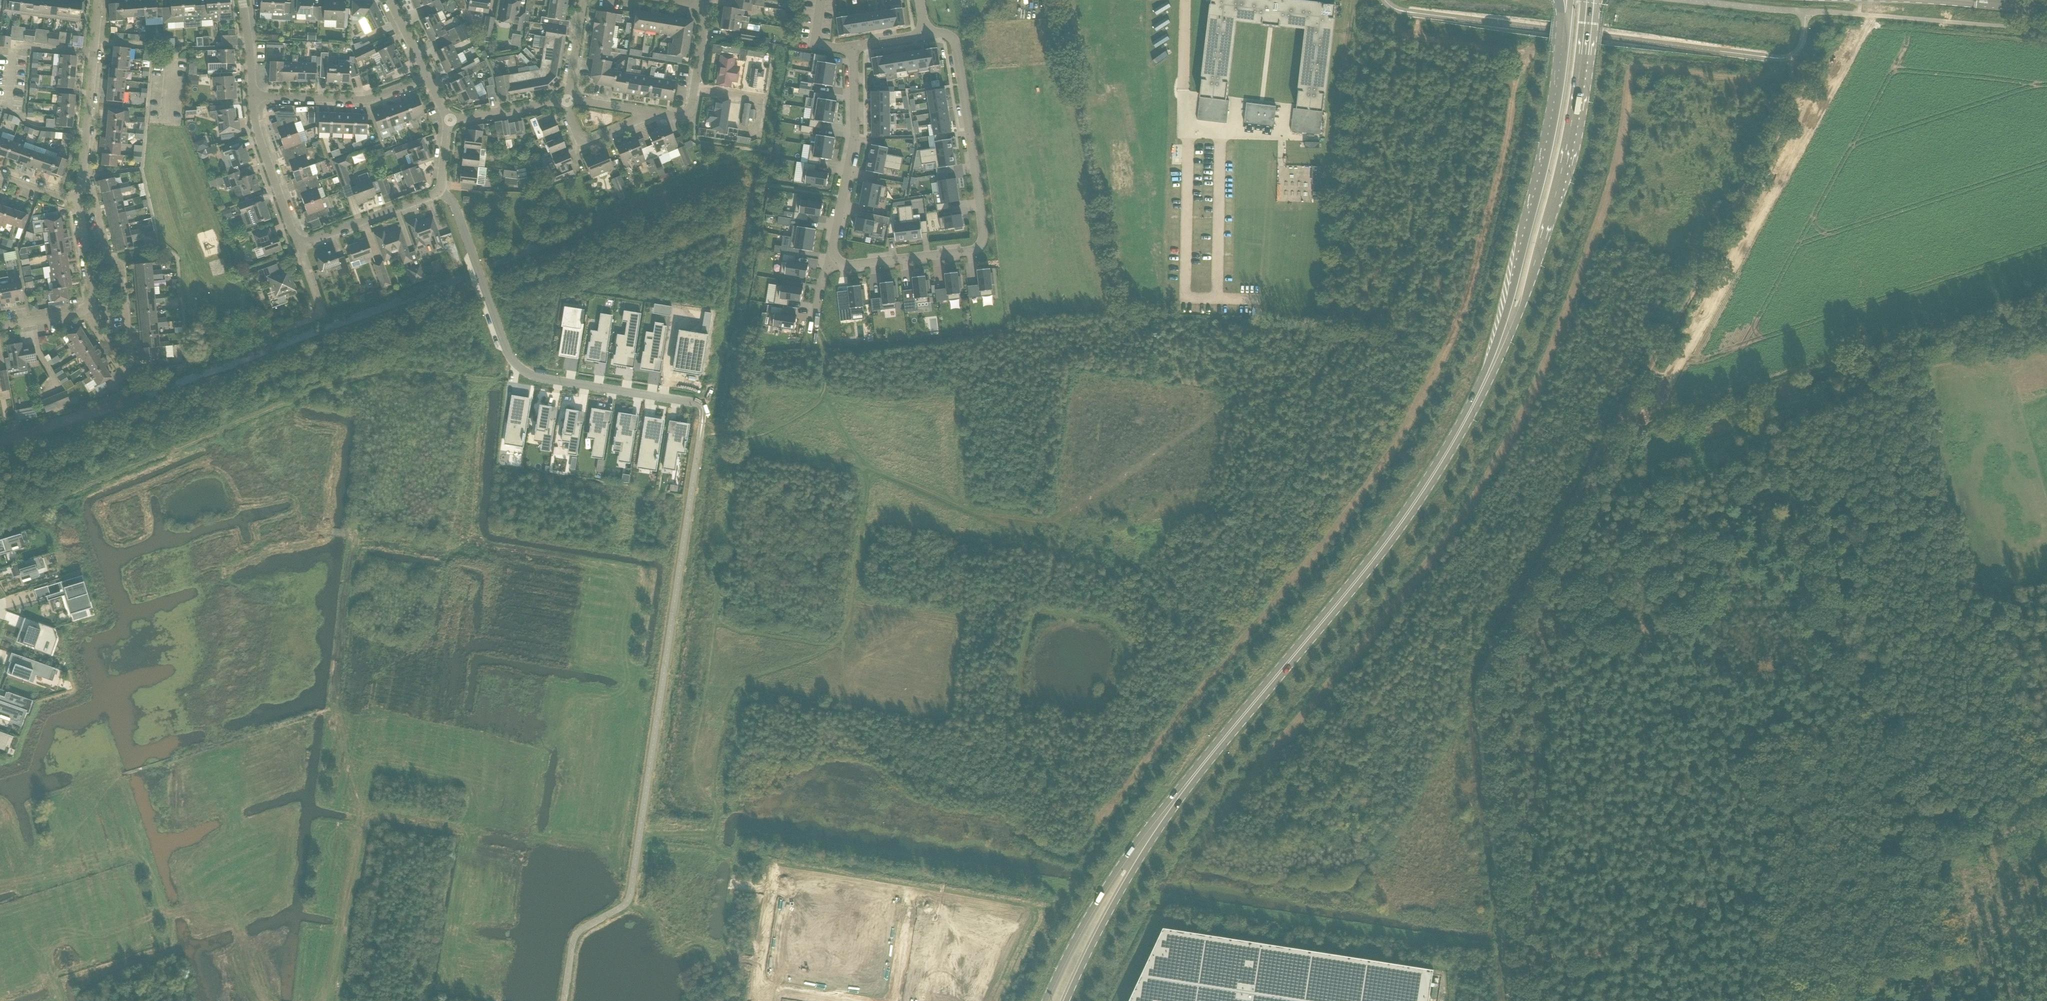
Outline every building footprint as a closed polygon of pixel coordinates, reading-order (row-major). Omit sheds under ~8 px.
[(20,14),(22,0),(8,0),(8,1),(4,1),(3,11),(8,12),(8,13),(20,14)] [(32,16),(34,0),(22,0),(20,14),(32,16)] [(44,17),(46,0),(34,0),(32,16),(44,17)] [(56,19),(58,0),(57,0),(46,0),(44,17),(56,19)] [(68,20),(70,0),(68,0),(68,1),(58,0),(56,19),(68,20)] [(68,20),(80,22),(81,10),(83,10),(84,3),(73,2),(73,0),(70,0),(68,20)] [(134,17),(132,0),(121,1),(123,18),(134,17)] [(145,2),(145,0),(136,0),(132,0),(134,17),(145,16),(146,16),(145,2)] [(184,22),(182,0),(173,0),(170,0),(171,7),(162,8),(162,17),(163,23),(184,22)] [(184,22),(190,22),(190,24),(196,23),(196,21),(202,21),(201,6),(195,6),(194,0),(182,0),(184,22)] [(201,6),(202,21),(212,20),(213,22),(219,22),(219,21),(218,0),(206,0),(206,5),(201,6)] [(219,21),(224,20),(234,20),(233,11),(231,11),(230,0),(218,0),(219,21)] [(272,13),(272,0),(260,0),(260,13),(272,13)] [(272,13),(272,20),(290,20),(291,3),(284,3),(284,0),(272,0),(272,13)] [(318,7),(312,7),(313,0),(308,0),(297,0),(297,14),(297,15),(306,15),(306,20),(318,21),(318,7)] [(344,28),(345,3),(332,3),(332,0),(324,0),(324,20),(336,20),(336,28),(344,28)] [(415,9),(432,3),(431,0),(411,0),(415,9)] [(488,13),(489,6),(490,0),(466,0),(467,2),(469,2),(468,10),(488,13)] [(525,13),(518,12),(520,3),(517,2),(516,0),(514,0),(513,0),(511,1),(505,0),(504,0),(502,10),(500,22),(513,24),(512,29),(521,31),(523,23),(525,13)] [(549,7),(567,10),(568,7),(566,7),(567,0),(545,0),(544,6),(549,7)] [(1226,101),(1235,21),(1262,24),(1262,25),(1280,27),(1280,26),(1306,29),(1297,110),(1323,113),(1336,6),(1289,0),(1211,0),(1200,98),(1226,101)] [(123,18),(121,1),(112,2),(112,4),(109,4),(110,21),(123,21),(123,18)] [(162,17),(162,8),(157,8),(156,1),(145,2),(146,16),(145,16),(145,19),(162,17)] [(375,5),(370,5),(370,2),(353,2),(352,16),(364,16),(372,31),(384,25),(375,5)] [(724,7),(722,18),(748,22),(749,17),(740,16),(741,10),(750,12),(751,5),(736,3),(735,9),(724,7)] [(890,5),(891,10),(894,28),(905,26),(902,3),(890,5)] [(429,16),(420,21),(425,31),(441,24),(441,22),(446,19),(442,11),(444,10),(441,4),(436,7),(438,12),(436,13),(429,16)] [(540,24),(547,25),(558,26),(558,20),(564,21),(566,12),(567,12),(567,10),(549,7),(547,18),(541,17),(540,24)] [(894,28),(891,10),(881,11),(883,29),(894,28)] [(621,22),(622,15),(596,11),(595,18),(594,18),(594,23),(614,26),(615,22),(621,22)] [(682,57),(687,58),(693,21),(670,18),(670,16),(636,11),(634,21),(633,29),(667,35),(666,37),(669,38),(667,55),(671,56),(674,56),(678,57),(682,57)] [(870,13),(873,31),(883,29),(881,11),(870,13)] [(859,15),(862,33),(873,31),(870,13),(859,15)] [(975,21),(978,21),(976,13),(964,16),(965,22),(967,21),(967,24),(976,22),(975,21)] [(862,33),(859,15),(848,16),(851,34),(862,33)] [(483,36),(491,38),(494,18),(486,16),(483,36)] [(837,18),(840,36),(851,34),(848,16),(837,18)] [(748,22),(722,18),(720,29),(738,32),(738,28),(747,30),(748,22)] [(465,22),(455,28),(458,35),(469,30),(465,22)] [(612,38),(614,26),(594,23),(593,28),(594,28),(593,30),(593,35),(612,38)] [(441,24),(425,31),(430,42),(446,35),(447,34),(446,32),(441,24)] [(547,25),(545,37),(564,40),(566,28),(558,26),(547,25)] [(469,30),(458,35),(462,42),(472,37),(469,30)] [(740,39),(750,40),(757,41),(758,34),(741,31),(740,39)] [(510,44),(519,46),(522,35),(513,33),(510,44)] [(1124,33),(1124,43),(1142,43),(1142,33),(1124,33)] [(221,35),(221,46),(237,46),(237,35),(221,35)] [(616,49),(617,39),(612,38),(593,35),(591,47),(610,50),(611,48),(616,49)] [(10,48),(11,37),(0,36),(0,47),(10,48)] [(543,48),(543,50),(562,53),(564,40),(545,37),(540,36),(538,47),(543,48)] [(1124,43),(1124,52),(1142,52),(1142,43),(1124,43)] [(383,62),(383,63),(396,56),(397,57),(399,55),(394,44),(378,52),(379,52),(376,53),(372,46),(354,55),(357,62),(372,55),(377,65),(383,62)] [(451,44),(435,52),(440,63),(457,55),(452,46),(451,44)] [(721,52),(739,55),(738,61),(745,62),(747,50),(722,46),(721,52)] [(114,47),(113,58),(129,59),(130,48),(114,47)] [(608,62),(610,52),(615,53),(616,49),(611,48),(610,50),(591,47),(589,59),(593,60),(608,62)] [(930,67),(940,66),(938,48),(927,49),(930,67)] [(1033,48),(1022,49),(1022,67),(1033,66),(1033,48)] [(1046,48),(1033,48),(1033,66),(1046,66),(1046,48)] [(919,69),(930,67),(927,49),(916,51),(919,69)] [(989,49),(978,49),(978,67),(989,67),(989,49)] [(1000,49),(989,49),(989,67),(1000,67),(1000,49)] [(1011,49),(1000,49),(1000,67),(1011,67),(1011,49)] [(1022,49),(1011,49),(1011,67),(1022,67),(1022,49)] [(207,51),(208,71),(212,70),(222,70),(221,64),(234,64),(233,50),(217,50),(207,51)] [(543,50),(541,63),(560,66),(562,53),(543,50)] [(919,69),(916,51),(904,53),(907,71),(908,74),(919,73),(919,69)] [(1124,52),(1123,61),(1141,61),(1142,52),(1124,52)] [(333,84),(337,85),(338,66),(332,65),(332,61),(328,61),(328,53),(321,53),(320,68),(320,78),(326,78),(326,82),(333,82),(333,84)] [(907,71),(904,53),(894,54),(897,73),(907,71)] [(813,61),(812,72),(817,73),(835,76),(836,64),(825,62),(826,56),(815,54),(813,61)] [(887,74),(897,73),(894,54),(884,56),(887,74)] [(60,55),(59,66),(76,67),(77,56),(60,55)] [(292,55),(292,63),(291,81),(299,82),(299,80),(301,81),(301,82),(304,82),(304,63),(297,63),(298,55),(292,55)] [(457,55),(440,63),(446,74),(454,69),(460,67),(462,66),(461,65),(457,55)] [(311,63),(304,63),(304,82),(306,82),(306,81),(308,81),(308,82),(316,82),(316,64),(317,56),(311,56),(311,63)] [(383,63),(383,62),(381,64),(386,75),(402,67),(397,57),(396,56),(383,63)] [(876,79),(887,78),(887,74),(884,56),(872,58),(876,79)] [(716,82),(718,85),(728,86),(730,85),(732,75),(736,75),(738,74),(739,69),(737,67),(733,66),(734,59),(721,57),(716,82)] [(113,58),(112,68),(126,70),(128,70),(129,59),(113,58)] [(462,66),(460,67),(462,72),(471,67),(475,65),(473,59),(468,62),(463,64),(461,65),(462,66)] [(590,77),(593,81),(610,69),(611,62),(608,62),(593,60),(590,77)] [(351,78),(359,75),(360,75),(359,74),(356,63),(350,64),(350,62),(338,61),(338,66),(337,85),(342,85),(342,83),(349,83),(349,76),(351,76),(351,78)] [(1123,61),(1123,70),(1141,70),(1141,61),(1123,61)] [(282,81),(283,62),(270,62),(269,82),(279,82),(279,80),(281,80),(281,82),(282,82),(282,81)] [(292,63),(283,62),(282,81),(291,81),(292,63)] [(540,68),(539,69),(553,83),(558,78),(560,66),(541,63),(540,68)] [(59,66),(58,77),(75,78),(76,67),(59,66)] [(517,68),(518,73),(520,73),(524,92),(536,90),(533,71),(529,72),(528,66),(517,68)] [(474,85),(469,75),(474,73),(471,67),(462,72),(452,76),(455,81),(450,83),(456,95),(457,94),(457,93),(472,86),(473,85),(474,85)] [(109,68),(108,79),(125,81),(126,70),(112,68),(109,68)] [(624,93),(628,74),(630,74),(631,69),(626,68),(626,74),(616,72),(613,87),(613,92),(624,93)] [(751,68),(748,87),(755,88),(757,76),(762,77),(763,71),(758,70),(751,68)] [(539,70),(533,71),(536,90),(549,88),(553,83),(539,69),(539,70)] [(596,85),(613,87),(616,72),(617,70),(610,69),(593,81),(596,85)] [(1123,70),(1123,79),(1141,79),(1141,70),(1123,70)] [(360,75),(359,75),(362,86),(370,84),(366,71),(359,74),(360,75)] [(648,98),(651,78),(654,78),(654,73),(650,72),(649,77),(639,76),(636,95),(643,97),(648,98)] [(520,73),(518,73),(507,75),(511,95),(524,92),(520,73)] [(661,99),(664,80),(665,75),(654,73),(654,78),(651,78),(648,98),(653,99),(653,98),(661,99)] [(835,76),(817,73),(815,84),(833,87),(835,76)] [(636,95),(639,76),(630,74),(628,74),(624,93),(636,95)] [(511,95),(507,75),(495,77),(497,87),(498,97),(511,95)] [(75,78),(58,77),(57,88),(74,89),(75,78)] [(213,78),(213,86),(217,85),(218,100),(226,99),(236,99),(235,88),(234,88),(233,77),(223,77),(213,78)] [(489,86),(486,86),(488,98),(495,97),(494,87),(492,77),(488,79),(489,86)] [(108,79),(107,90),(124,92),(125,81),(108,79)] [(1123,79),(1123,88),(1141,88),(1141,79),(1123,79)] [(672,101),(675,81),(664,80),(661,99),(672,101)] [(813,83),(801,82),(800,88),(810,90),(812,90),(813,83)] [(457,93),(457,94),(463,106),(479,98),(473,85),(472,86),(457,93)] [(1123,88),(1123,98),(1141,98),(1141,88),(1123,88)] [(947,100),(945,89),(927,91),(929,102),(947,100)] [(124,92),(107,90),(106,101),(123,102),(124,92)] [(882,92),(872,92),(872,103),(890,103),(890,91),(888,92),(885,92),(882,92)] [(815,93),(812,108),(817,109),(835,112),(835,111),(837,111),(838,103),(836,103),(837,101),(823,99),(824,94),(815,93)] [(59,94),(58,105),(74,106),(75,95),(59,94)] [(407,100),(406,100),(416,127),(419,126),(416,118),(424,115),(418,96),(410,99),(411,101),(408,102),(407,100)] [(710,128),(725,131),(730,100),(715,98),(712,117),(708,116),(707,121),(711,122),(710,128)] [(402,102),(395,105),(402,123),(410,120),(413,128),(416,127),(406,100),(405,101),(406,103),(403,104),(402,102)] [(929,102),(931,113),(948,111),(947,100),(929,102)] [(872,103),(872,114),(890,114),(890,103),(872,103)] [(1246,103),(1244,123),(1274,126),(1276,107),(1246,103)] [(58,105),(57,116),(73,117),(74,106),(58,105)] [(385,108),(383,109),(393,135),(394,135),(396,134),(393,126),(402,123),(395,105),(388,107),(388,109),(386,110),(385,108)] [(812,108),(809,127),(814,127),(814,128),(821,129),(822,122),(833,124),(835,112),(817,109),(812,108)] [(108,109),(107,120),(123,122),(124,110),(108,109)] [(216,111),(209,112),(210,118),(215,120),(218,120),(219,134),(240,131),(238,118),(235,119),(234,109),(216,111)] [(393,135),(383,109),(382,109),(383,111),(380,112),(380,110),(372,113),(379,132),(387,128),(394,146),(397,144),(394,135),(393,135)] [(1123,110),(1123,120),(1141,120),(1141,110),(1123,110)] [(297,133),(294,124),(297,122),(294,112),(279,111),(274,113),(277,122),(271,124),(275,134),(279,133),(281,139),(297,133)] [(931,113),(932,124),(950,122),(948,111),(931,113)] [(559,131),(554,120),(552,121),(548,112),(535,118),(539,127),(536,128),(534,131),(538,139),(543,137),(544,137),(557,132),(559,131)] [(318,133),(330,133),(331,113),(330,113),(330,115),(327,115),(327,113),(319,113),(319,123),(318,133)] [(330,133),(343,134),(343,114),(336,114),(336,116),(333,115),(333,113),(331,113),(330,133)] [(343,134),(355,134),(355,114),(354,114),(354,116),(351,116),(351,114),(343,114),(343,134)] [(355,114),(355,134),(367,135),(367,125),(368,115),(360,115),(360,116),(357,116),(357,114),(355,114)] [(872,114),(872,125),(890,125),(890,114),(872,114)] [(73,117),(57,116),(56,126),(72,128),(73,117)] [(107,120),(106,132),(126,133),(126,128),(122,128),(123,122),(107,120)] [(505,140),(504,140),(506,149),(512,147),(511,139),(508,123),(507,120),(501,121),(503,133),(505,140)] [(1123,120),(1123,129),(1141,129),(1141,120),(1123,120)] [(522,121),(514,122),(517,136),(522,134),(522,131),(523,130),(522,121)] [(514,122),(508,123),(511,139),(517,138),(516,136),(517,136),(514,122)] [(950,122),(932,124),(934,135),(946,134),(952,133),(950,122)] [(464,148),(464,147),(486,150),(486,149),(487,136),(482,135),(483,124),(470,127),(470,130),(468,130),(467,136),(465,136),(464,148)] [(814,127),(809,127),(802,125),(801,133),(813,134),(814,128),(814,127)] [(872,125),(872,136),(890,136),(890,125),(872,125)] [(668,153),(677,149),(678,148),(669,126),(663,128),(662,127),(658,129),(667,150),(668,153)] [(732,141),(734,128),(728,127),(727,135),(715,133),(716,131),(706,130),(705,137),(732,141)] [(750,144),(751,138),(737,136),(738,129),(734,128),(732,141),(750,144)] [(656,154),(667,150),(658,129),(653,130),(654,132),(648,135),(652,144),(656,154)] [(1123,129),(1123,138),(1141,138),(1141,129),(1123,129)] [(100,137),(100,143),(121,144),(127,144),(128,133),(126,133),(106,132),(106,138),(100,137)] [(543,137),(550,154),(563,149),(563,148),(566,147),(561,137),(559,138),(557,132),(544,137),(543,137)] [(280,147),(283,157),(307,149),(304,142),(301,143),(297,133),(281,139),(283,146),(280,147)] [(946,134),(934,135),(936,148),(919,150),(920,157),(953,152),(951,139),(947,139),(946,134)] [(816,146),(834,148),(835,138),(817,135),(816,146)] [(12,142),(1,138),(0,141),(0,155),(7,158),(12,142)] [(423,148),(426,147),(422,138),(401,146),(393,149),(396,155),(399,154),(400,158),(408,155),(412,165),(427,160),(423,148)] [(1123,138),(1123,147),(1141,147),(1141,138),(1123,138)] [(625,141),(632,159),(635,166),(641,163),(641,162),(645,161),(650,174),(656,171),(651,158),(647,148),(647,147),(641,150),(636,139),(630,141),(630,139),(625,141)] [(627,161),(632,159),(625,141),(621,143),(621,145),(616,147),(624,167),(628,165),(627,161)] [(23,148),(24,146),(12,142),(7,158),(18,161),(22,148),(23,148)] [(105,147),(105,154),(120,156),(120,155),(121,144),(100,143),(99,147),(105,147)] [(225,169),(227,175),(239,171),(238,166),(250,162),(245,148),(242,149),(240,143),(222,149),(224,156),(223,159),(230,161),(231,161),(232,166),(225,169)] [(869,158),(902,164),(903,157),(887,154),(888,148),(872,144),(869,158)] [(834,148),(816,146),(811,145),(808,163),(817,165),(820,165),(821,158),(832,160),(834,148)] [(684,146),(678,148),(677,149),(685,167),(692,164),(684,146)] [(461,165),(464,166),(464,165),(478,167),(479,156),(486,156),(487,150),(486,149),(486,150),(464,147),(464,148),(463,154),(461,165)] [(1123,147),(1123,156),(1141,156),(1141,147),(1123,147)] [(33,151),(23,148),(22,148),(18,161),(17,164),(27,167),(33,151)] [(290,166),(292,172),(309,166),(306,156),(309,155),(307,149),(283,157),(287,167),(290,166)] [(563,149),(550,154),(556,168),(550,172),(554,182),(574,174),(571,167),(570,167),(569,165),(572,164),(568,153),(566,154),(563,149)] [(198,152),(200,158),(207,156),(204,150),(198,152)] [(38,171),(44,155),(33,151),(27,167),(38,171)] [(583,159),(587,168),(591,178),(614,169),(610,160),(606,151),(595,155),(594,154),(583,159)] [(351,156),(354,163),(365,159),(362,152),(351,156)] [(953,152),(920,157),(922,165),(935,162),(936,169),(955,166),(953,152)] [(105,154),(102,154),(101,165),(111,166),(117,167),(117,160),(121,160),(122,155),(120,155),(120,156),(105,154)] [(50,175),(55,159),(44,155),(38,171),(50,175)] [(62,177),(68,160),(56,156),(55,159),(50,175),(58,178),(59,176),(62,177)] [(348,156),(333,162),(338,175),(342,187),(350,185),(351,184),(345,167),(352,165),(348,156)] [(658,156),(651,158),(656,171),(663,168),(658,156)] [(1123,156),(1123,166),(1141,166),(1141,156),(1123,156)] [(867,171),(883,174),(884,168),(901,171),(902,164),(869,158),(867,171)] [(817,165),(808,163),(805,163),(802,182),(811,184),(811,186),(822,188),(823,186),(827,186),(829,174),(816,172),(817,165)] [(291,180),(295,190),(318,181),(316,175),(318,172),(315,164),(309,166),(292,172),(295,178),(291,180)] [(401,180),(404,188),(423,181),(418,165),(394,174),(397,182),(401,180)] [(484,186),(486,168),(478,167),(464,165),(464,166),(463,172),(461,171),(459,183),(472,184),(471,190),(475,191),(476,185),(484,186)] [(525,168),(518,169),(519,179),(526,178),(525,168)] [(503,177),(518,179),(517,172),(504,170),(503,177)] [(239,171),(227,175),(227,176),(222,178),(226,190),(233,188),(236,197),(243,195),(243,196),(260,190),(254,174),(242,179),(239,171)] [(611,179),(615,189),(619,200),(628,196),(620,175),(611,179)] [(102,193),(105,193),(104,192),(130,186),(129,182),(116,185),(114,177),(106,179),(96,182),(97,184),(99,184),(102,193)] [(376,181),(379,187),(382,196),(391,193),(386,177),(376,181)] [(356,187),(351,189),(354,195),(354,196),(357,205),(363,203),(362,200),(375,195),(372,186),(369,179),(355,184),(356,187)] [(956,179),(938,181),(940,193),(958,190),(956,179)] [(302,198),(304,205),(326,197),(322,188),(321,188),(318,181),(295,190),(298,200),(302,198)] [(885,198),(887,187),(864,182),(862,194),(880,198),(885,198)] [(1145,182),(1128,183),(1128,193),(1146,192),(1145,182)] [(104,202),(105,204),(123,200),(121,193),(130,190),(130,186),(104,192),(105,193),(107,201),(104,202)] [(940,193),(942,204),(937,204),(938,211),(950,210),(949,203),(960,201),(958,190),(940,193)] [(1146,192),(1128,193),(1129,202),(1147,201),(1146,192)] [(860,205),(878,208),(880,198),(862,194),(860,205)] [(326,197),(304,205),(306,211),(303,212),(307,223),(330,215),(328,208),(332,207),(328,197),(326,198),(326,197)] [(797,200),(794,219),(808,221),(809,215),(821,216),(823,204),(819,203),(819,200),(808,198),(807,201),(797,200)] [(237,204),(241,214),(243,213),(247,226),(264,221),(263,219),(270,217),(266,208),(265,208),(264,205),(265,204),(264,201),(255,205),(252,199),(237,204)] [(108,207),(110,216),(135,210),(134,206),(124,208),(123,200),(105,204),(105,207),(108,207)] [(1147,201),(1129,202),(1130,211),(1148,210),(1147,201)] [(912,204),(905,205),(905,206),(909,238),(922,236),(922,232),(928,231),(927,219),(921,220),(920,217),(914,218),(912,204)] [(900,224),(894,225),(895,239),(909,238),(905,206),(898,207),(899,219),(900,224)] [(7,224),(14,226),(19,211),(7,208),(1,226),(6,228),(7,224)] [(109,225),(110,228),(128,224),(128,223),(134,222),(132,215),(136,214),(135,210),(110,216),(112,225),(109,225)] [(1148,210),(1130,211),(1131,220),(1149,219),(1148,210)] [(19,211),(14,226),(23,229),(28,215),(19,211)] [(65,229),(64,222),(61,222),(61,217),(53,219),(52,213),(44,214),(46,227),(42,228),(43,233),(47,232),(65,229)] [(857,218),(855,230),(856,230),(856,232),(863,234),(863,231),(878,234),(880,222),(889,224),(890,218),(887,217),(871,214),(870,220),(857,218)] [(941,231),(956,229),(956,231),(963,230),(963,228),(964,227),(962,216),(939,219),(941,231)] [(779,217),(778,224),(789,226),(791,219),(785,218),(779,217)] [(416,249),(425,246),(423,242),(430,239),(435,252),(444,249),(432,218),(417,224),(415,220),(407,223),(416,249)] [(1149,219),(1131,220),(1132,229),(1150,228),(1149,219)] [(113,230),(115,239),(140,233),(139,229),(130,231),(128,224),(110,228),(111,230),(113,230)] [(814,240),(816,229),(793,226),(792,237),(814,240)] [(1150,228),(1132,229),(1133,239),(1151,238),(1150,228)] [(50,237),(51,243),(68,240),(67,229),(65,229),(47,232),(48,237),(50,237)] [(253,235),(258,248),(262,247),(265,256),(281,250),(277,239),(273,240),(271,235),(272,235),(270,229),(253,235)] [(393,258),(391,253),(398,251),(403,264),(412,261),(404,239),(401,230),(385,236),(383,232),(375,235),(378,244),(384,261),(393,258)] [(140,233),(115,239),(117,248),(115,249),(115,252),(125,249),(133,247),(132,239),(141,237),(140,233)] [(792,237),(790,248),(813,252),(814,240),(792,237)] [(348,255),(351,263),(353,268),(361,265),(359,262),(373,257),(366,238),(362,239),(363,241),(348,246),(350,254),(348,255)] [(44,244),(47,255),(66,252),(66,253),(70,252),(68,240),(51,243),(44,244)] [(775,246),(774,252),(782,254),(783,254),(786,254),(787,247),(775,246)] [(19,252),(21,260),(29,259),(27,247),(21,248),(19,252)] [(9,252),(3,250),(0,249),(0,262),(5,262),(4,253),(9,252)] [(456,250),(449,252),(455,268),(461,266),(462,265),(456,250)] [(319,261),(317,262),(320,271),(330,268),(331,270),(336,268),(337,270),(340,268),(343,276),(350,273),(344,256),(337,259),(335,251),(330,253),(329,251),(317,256),(319,261)] [(9,253),(9,252),(4,253),(5,262),(17,259),(15,252),(9,253)] [(49,260),(50,266),(68,264),(66,253),(66,252),(47,255),(47,260),(49,260)] [(779,273),(805,277),(807,265),(795,263),(796,256),(786,254),(783,254),(782,254),(779,273)] [(438,259),(431,262),(435,272),(442,269),(438,259)] [(374,264),(382,288),(391,285),(382,261),(374,264)] [(136,267),(137,276),(162,275),(162,270),(152,271),(152,263),(143,263),(133,265),(133,267),(136,267)] [(49,273),(50,278),(70,275),(68,264),(50,266),(51,273),(49,273)] [(406,268),(412,284),(425,279),(419,264),(406,268)] [(274,289),(277,298),(288,294),(289,296),(297,293),(293,281),(290,282),(286,271),(270,276),(267,267),(258,271),(253,272),(257,281),(261,279),(261,280),(268,278),(272,290),(274,289)] [(993,295),(992,284),(994,284),(993,273),(991,273),(990,268),(978,270),(979,285),(968,286),(969,298),(993,295)] [(961,299),(960,288),(962,287),(961,277),(958,277),(958,272),(945,274),(947,289),(936,290),(937,302),(961,299)] [(48,283),(49,290),(54,289),(66,287),(66,288),(68,287),(72,287),(70,275),(50,278),(51,283),(48,283)] [(135,286),(136,289),(153,288),(153,279),(163,279),(162,275),(137,276),(138,286),(135,286)] [(914,289),(903,291),(905,312),(918,310),(917,304),(928,303),(927,291),(930,291),(928,280),(926,281),(925,276),(913,277),(914,289)] [(16,284),(9,285),(13,303),(24,300),(22,291),(20,281),(15,282),(16,284)] [(896,309),(895,297),(897,297),(896,286),(894,286),(893,282),(881,283),(882,298),(871,299),(872,311),(896,309)] [(0,285),(0,298),(0,301),(1,305),(13,303),(9,285),(3,286),(3,284),(0,285)] [(801,301),(803,289),(777,285),(774,304),(788,306),(789,300),(801,301)] [(850,299),(838,300),(841,321),(853,320),(852,314),(864,312),(863,301),(865,300),(864,290),(861,290),(861,285),(848,287),(850,299)] [(54,289),(49,290),(43,291),(45,300),(48,300),(48,302),(49,308),(61,306),(67,306),(66,300),(68,299),(67,295),(69,295),(68,287),(66,288),(66,287),(54,289)] [(138,291),(139,300),(164,299),(164,294),(154,295),(153,288),(136,289),(136,291),(138,291)] [(138,310),(138,313),(155,312),(154,303),(164,303),(164,299),(139,300),(140,310),(138,310)] [(795,330),(797,317),(783,315),(784,308),(772,306),(769,325),(780,327),(779,330),(790,331),(790,329),(795,330)] [(582,324),(584,312),(567,309),(560,354),(576,357),(581,324),(582,324)] [(615,355),(614,363),(626,365),(628,357),(634,358),(641,313),(630,312),(624,311),(622,321),(628,322),(626,338),(619,337),(618,336),(617,347),(616,347),(615,355)] [(141,315),(141,325),(166,323),(166,318),(156,319),(155,312),(138,313),(138,315),(141,315)] [(680,332),(674,368),(701,372),(704,351),(705,352),(711,313),(704,312),(700,335),(680,332)] [(601,351),(607,352),(612,317),(608,317),(602,316),(601,320),(599,334),(592,332),(591,335),(590,335),(589,342),(590,342),(588,353),(589,353),(588,359),(594,360),(599,361),(601,351)] [(140,334),(140,337),(157,336),(156,327),(166,327),(166,323),(141,325),(142,334),(140,334)] [(644,352),(642,368),(654,369),(655,360),(661,361),(667,326),(656,324),(653,341),(646,340),(646,344),(645,344),(644,352)] [(67,344),(70,348),(86,337),(80,327),(72,332),(68,327),(58,334),(61,339),(63,338),(67,344)] [(143,339),(144,348),(173,346),(173,345),(168,346),(167,343),(157,343),(157,336),(140,337),(140,339),(143,339)] [(77,357),(79,356),(93,347),(92,347),(86,337),(70,348),(72,352),(74,351),(77,357)] [(5,358),(7,370),(8,376),(20,374),(18,367),(25,366),(25,363),(37,361),(36,356),(34,346),(22,348),(21,343),(7,346),(9,357),(5,358)] [(83,359),(87,364),(102,355),(96,345),(92,347),(93,347),(79,356),(82,360),(83,359)] [(144,348),(141,348),(142,358),(139,358),(139,361),(157,360),(157,365),(167,364),(167,359),(165,359),(164,357),(174,356),(173,346),(144,348)] [(51,360),(53,364),(60,360),(58,355),(51,360)] [(85,373),(87,377),(91,375),(105,367),(108,365),(102,355),(87,364),(90,370),(85,373)] [(91,375),(87,377),(83,380),(86,384),(94,379),(98,386),(94,388),(97,393),(108,386),(105,382),(111,377),(105,367),(91,375)] [(7,370),(0,371),(0,379),(3,391),(10,390),(8,376),(7,370)] [(57,377),(60,381),(67,377),(64,373),(57,377)] [(67,377),(60,381),(62,385),(69,381),(67,377)] [(66,391),(60,393),(64,405),(70,402),(66,391)] [(60,393),(54,396),(59,407),(64,405),(60,393)] [(54,396),(49,398),(53,409),(59,407),(54,396)] [(526,400),(513,397),(509,425),(506,441),(522,443),(522,441),(523,441),(524,433),(523,433),(528,404),(529,400),(526,400)] [(53,409),(49,398),(41,401),(46,412),(53,409)] [(535,424),(534,431),(535,431),(534,435),(544,437),(542,449),(548,449),(548,450),(550,450),(555,419),(549,418),(551,409),(551,407),(539,405),(538,413),(536,424),(535,424)] [(34,407),(27,408),(29,419),(36,417),(34,407)] [(562,423),(561,430),(562,430),(562,434),(572,435),(569,449),(577,450),(582,420),(576,419),(578,409),(566,407),(563,423),(562,423)] [(596,438),(593,456),(603,457),(609,423),(603,422),(605,412),(598,411),(593,410),(592,416),(590,426),(588,433),(589,433),(589,437),(596,438)] [(619,420),(617,430),(616,430),(615,437),(616,437),(615,441),(622,442),(620,460),(630,462),(635,430),(629,429),(631,417),(629,416),(620,415),(619,420)] [(656,460),(656,461),(657,455),(661,426),(662,422),(654,420),(646,419),(642,446),(639,462),(655,465),(656,460)] [(686,431),(687,426),(681,425),(681,424),(675,424),(674,433),(668,433),(663,467),(666,468),(666,467),(673,469),(674,465),(676,451),(683,452),(684,448),(686,441),(685,441),(686,431)] [(0,540),(0,553),(5,551),(12,549),(13,550),(18,548),(18,547),(21,546),(18,535),(18,534),(0,540)] [(41,556),(12,566),(15,577),(21,575),(23,582),(31,580),(31,579),(30,579),(36,577),(33,569),(36,568),(44,566),(42,558),(41,556)] [(80,576),(56,583),(56,584),(62,582),(70,607),(68,608),(68,609),(88,603),(80,576)] [(48,586),(34,590),(37,599),(50,595),(48,586)] [(58,625),(69,622),(66,610),(55,613),(58,625)] [(24,625),(18,642),(44,651),(47,642),(50,643),(53,635),(58,637),(54,628),(36,622),(34,628),(24,625)] [(10,662),(6,673),(23,679),(29,681),(32,672),(49,679),(50,674),(51,674),(53,668),(53,667),(21,656),(18,664),(10,662)] [(0,704),(0,715),(0,716),(0,717),(9,720),(10,719),(20,722),(23,712),(26,713),(27,712),(29,704),(31,705),(33,701),(12,693),(12,694),(10,699),(0,695),(0,704)] [(1129,1000),(1429,1000),(1434,969),(1163,928),(1129,1000)]
